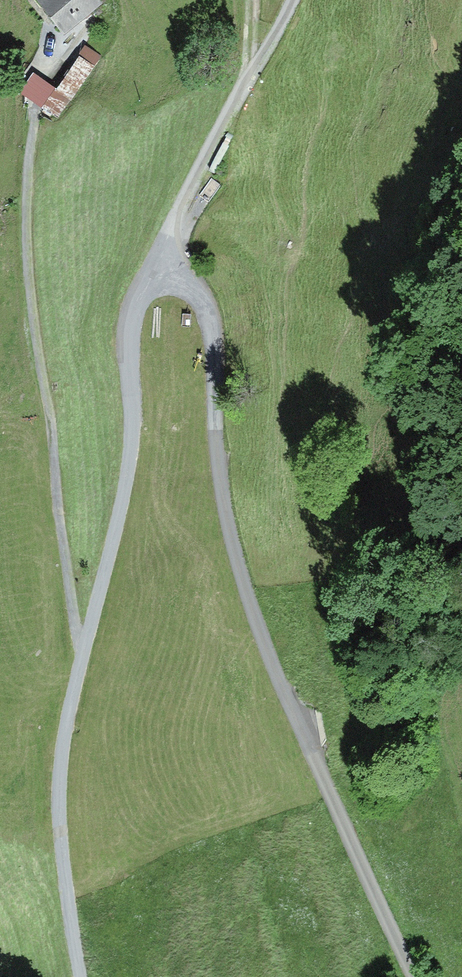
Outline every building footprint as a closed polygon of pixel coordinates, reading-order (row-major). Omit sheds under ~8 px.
[(63,30),(102,3),(100,0),(43,0),(63,30)] [(38,64),(24,82),(62,112),(109,52),(92,39),(60,81),(38,64)]
